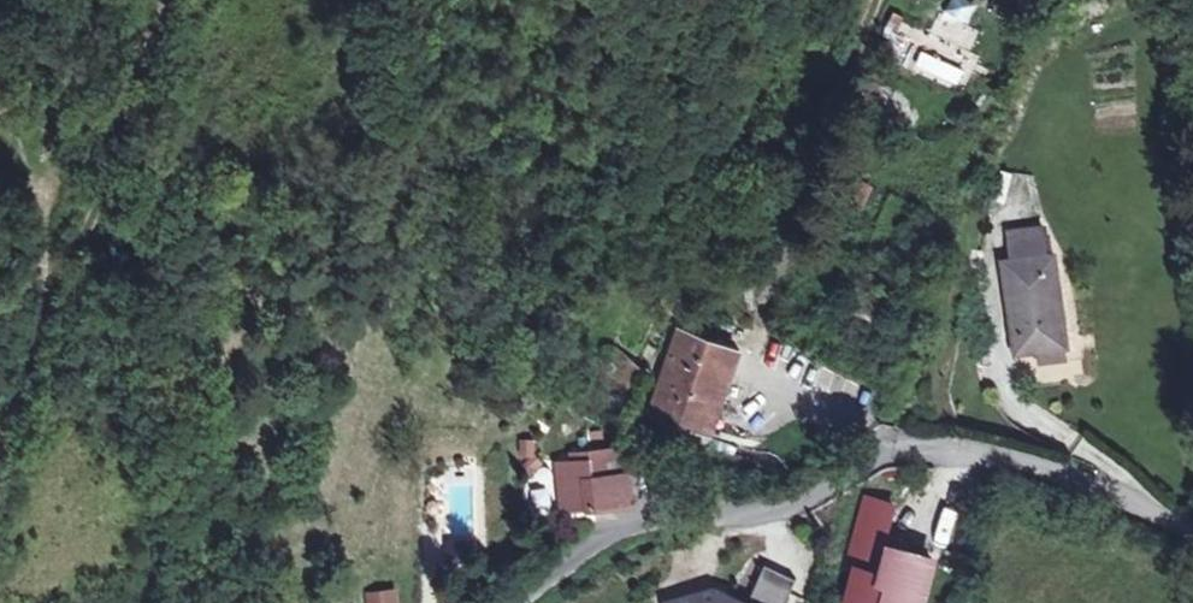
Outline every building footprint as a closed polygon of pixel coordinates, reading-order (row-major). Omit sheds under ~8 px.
[(1038,352),(1067,348),(1053,257),(1046,258),(1041,228),(1007,233),(1011,263),(1003,264),(1016,355),(1038,352)] [(741,354),(680,333),(653,414),(711,435),(741,354)] [(1069,361),(1067,348),(1038,352),(1039,365),(1069,361)] [(640,371),(614,349),(593,374),(619,396),(640,371)] [(527,471),(546,463),(532,433),(514,442),(527,471)] [(592,460),(562,463),(567,511),(633,501),(629,472),(624,474),(621,450),(591,452),(592,460)] [(883,539),(892,508),(866,501),(855,542),(882,549),(881,555),(891,558),(893,552),(894,553),(897,543),(883,539)] [(855,542),(847,572),(859,575),(851,602),(921,602),(933,563),(893,552),(891,558),(881,555),(882,549),(855,542)] [(754,591),(780,602),(786,602),(797,577),(765,564),(754,591)] [(726,601),(727,594),(716,590),(668,602),(738,602),(726,601)] [(754,591),(749,602),(780,602),(754,591)]
